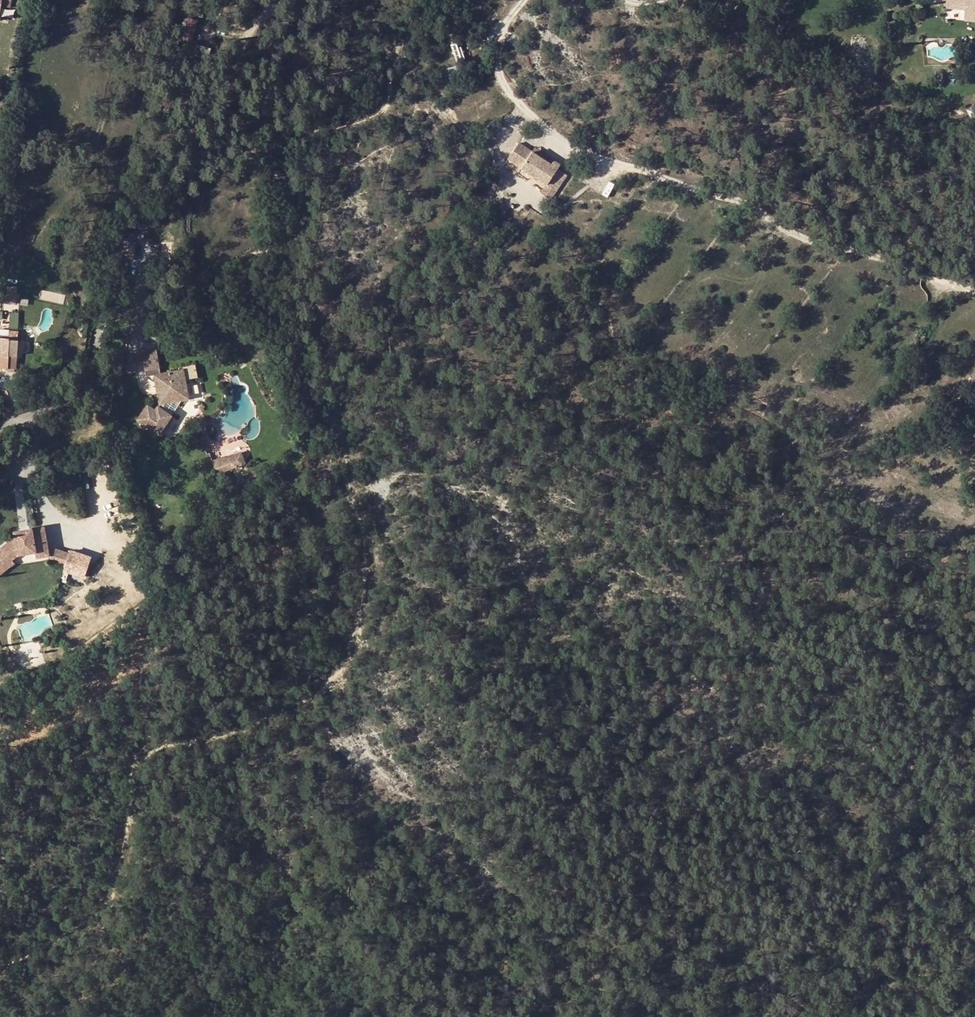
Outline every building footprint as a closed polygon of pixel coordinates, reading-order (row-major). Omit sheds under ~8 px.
[(974,8),(974,0),(951,0),(964,2),(963,7),(974,8)] [(194,22),(188,21),(186,36),(192,37),(194,22)] [(153,114),(161,117),(165,105),(166,102),(157,99),(153,114)] [(541,195),(551,201),(567,177),(558,171),(561,167),(545,156),(530,177),(546,188),(541,195)] [(12,307),(12,293),(0,293),(0,306),(12,307)] [(18,327),(18,312),(10,312),(10,327),(18,327)] [(8,357),(10,340),(6,340),(6,332),(0,332),(0,370),(8,370),(8,373),(14,373),(14,371),(15,371),(16,357),(8,357)] [(10,340),(8,357),(16,357),(17,333),(9,332),(6,332),(6,340),(10,340)] [(145,385),(158,383),(163,409),(165,409),(179,407),(186,406),(181,379),(158,382),(155,359),(141,362),(142,371),(145,385)] [(132,363),(134,372),(142,371),(141,362),(132,363)] [(134,372),(132,363),(123,365),(126,382),(135,380),(134,372)] [(150,398),(142,401),(146,409),(153,405),(150,398)] [(161,420),(171,428),(179,407),(165,409),(161,420)] [(165,409),(163,409),(156,417),(149,411),(136,426),(159,445),(173,429),(171,428),(161,420),(165,409)] [(213,458),(217,473),(246,465),(242,450),(213,458)] [(38,557),(39,563),(49,561),(45,531),(36,532),(16,535),(17,543),(12,543),(0,552),(0,560),(6,567),(14,562),(17,560),(38,557)] [(55,551),(52,561),(68,566),(71,556),(55,551)] [(2,576),(17,565),(14,562),(6,567),(0,560),(0,574),(2,576)]
